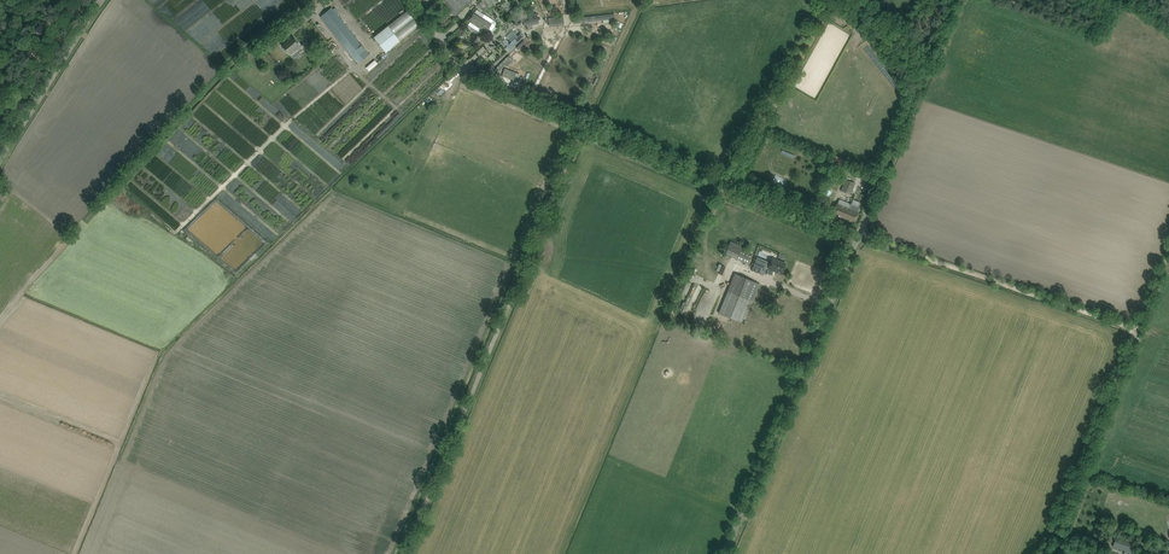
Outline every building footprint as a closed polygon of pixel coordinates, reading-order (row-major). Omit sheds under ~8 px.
[(455,10),(452,13),(455,16),(474,0),(446,0),(455,10)] [(482,0),(488,10),(494,7),(490,0),(482,0)] [(320,17),(324,21),(358,64),(369,55),(332,8),(320,17)] [(471,16),(468,21),(470,22),(477,27),(485,15),(477,10),(475,13),(474,12),(471,16)] [(520,22),(519,20),(518,18),(521,17),(518,13),(516,14),(513,10),(510,11),(513,16),(511,17),(514,22),(516,25),(520,22)] [(407,11),(389,26),(374,37),(386,53),(401,41),(419,26),(407,11)] [(485,15),(477,27),(484,31),(486,32),(487,32),(490,34),(496,24),(496,22),(485,15)] [(564,16),(548,18),(549,27),(564,25),(564,16)] [(520,34),(507,47),(510,50),(523,37),(520,34)] [(289,54),(290,54),(294,58),(300,54),(298,51),(301,48),(299,46),(300,45),(293,37),(282,46),(289,54)] [(513,54),(503,65),(506,67),(509,63),(511,65),(518,59),(513,54)] [(440,95),(455,82),(449,75),(435,89),(440,95)] [(785,149),(784,153),(796,158),(797,155),(785,149)] [(835,156),(833,161),(844,166),(846,160),(835,156)] [(850,195),(853,195),(854,192),(852,191),(855,183),(846,179),(841,191),(850,195)] [(837,204),(833,214),(854,223),(858,213),(858,212),(860,208),(850,203),(848,208),(837,204)] [(754,251),(731,241),(725,254),(748,264),(754,251)] [(761,256),(772,259),(774,253),(763,250),(761,256)] [(755,263),(752,270),(763,275),(764,273),(767,275),(767,273),(772,275),(773,271),(782,274),(786,264),(773,258),(771,263),(767,261),(764,266),(758,264),(755,263)] [(743,324),(754,299),(760,284),(736,274),(719,314),(732,319),(730,322),(733,323),(734,320),(743,324)] [(689,306),(697,309),(702,294),(694,291),(689,306)] [(1111,542),(1115,543),(1113,547),(1125,551),(1124,553),(1131,553),(1136,540),(1118,534),(1117,534),(1114,533),(1111,542)]
